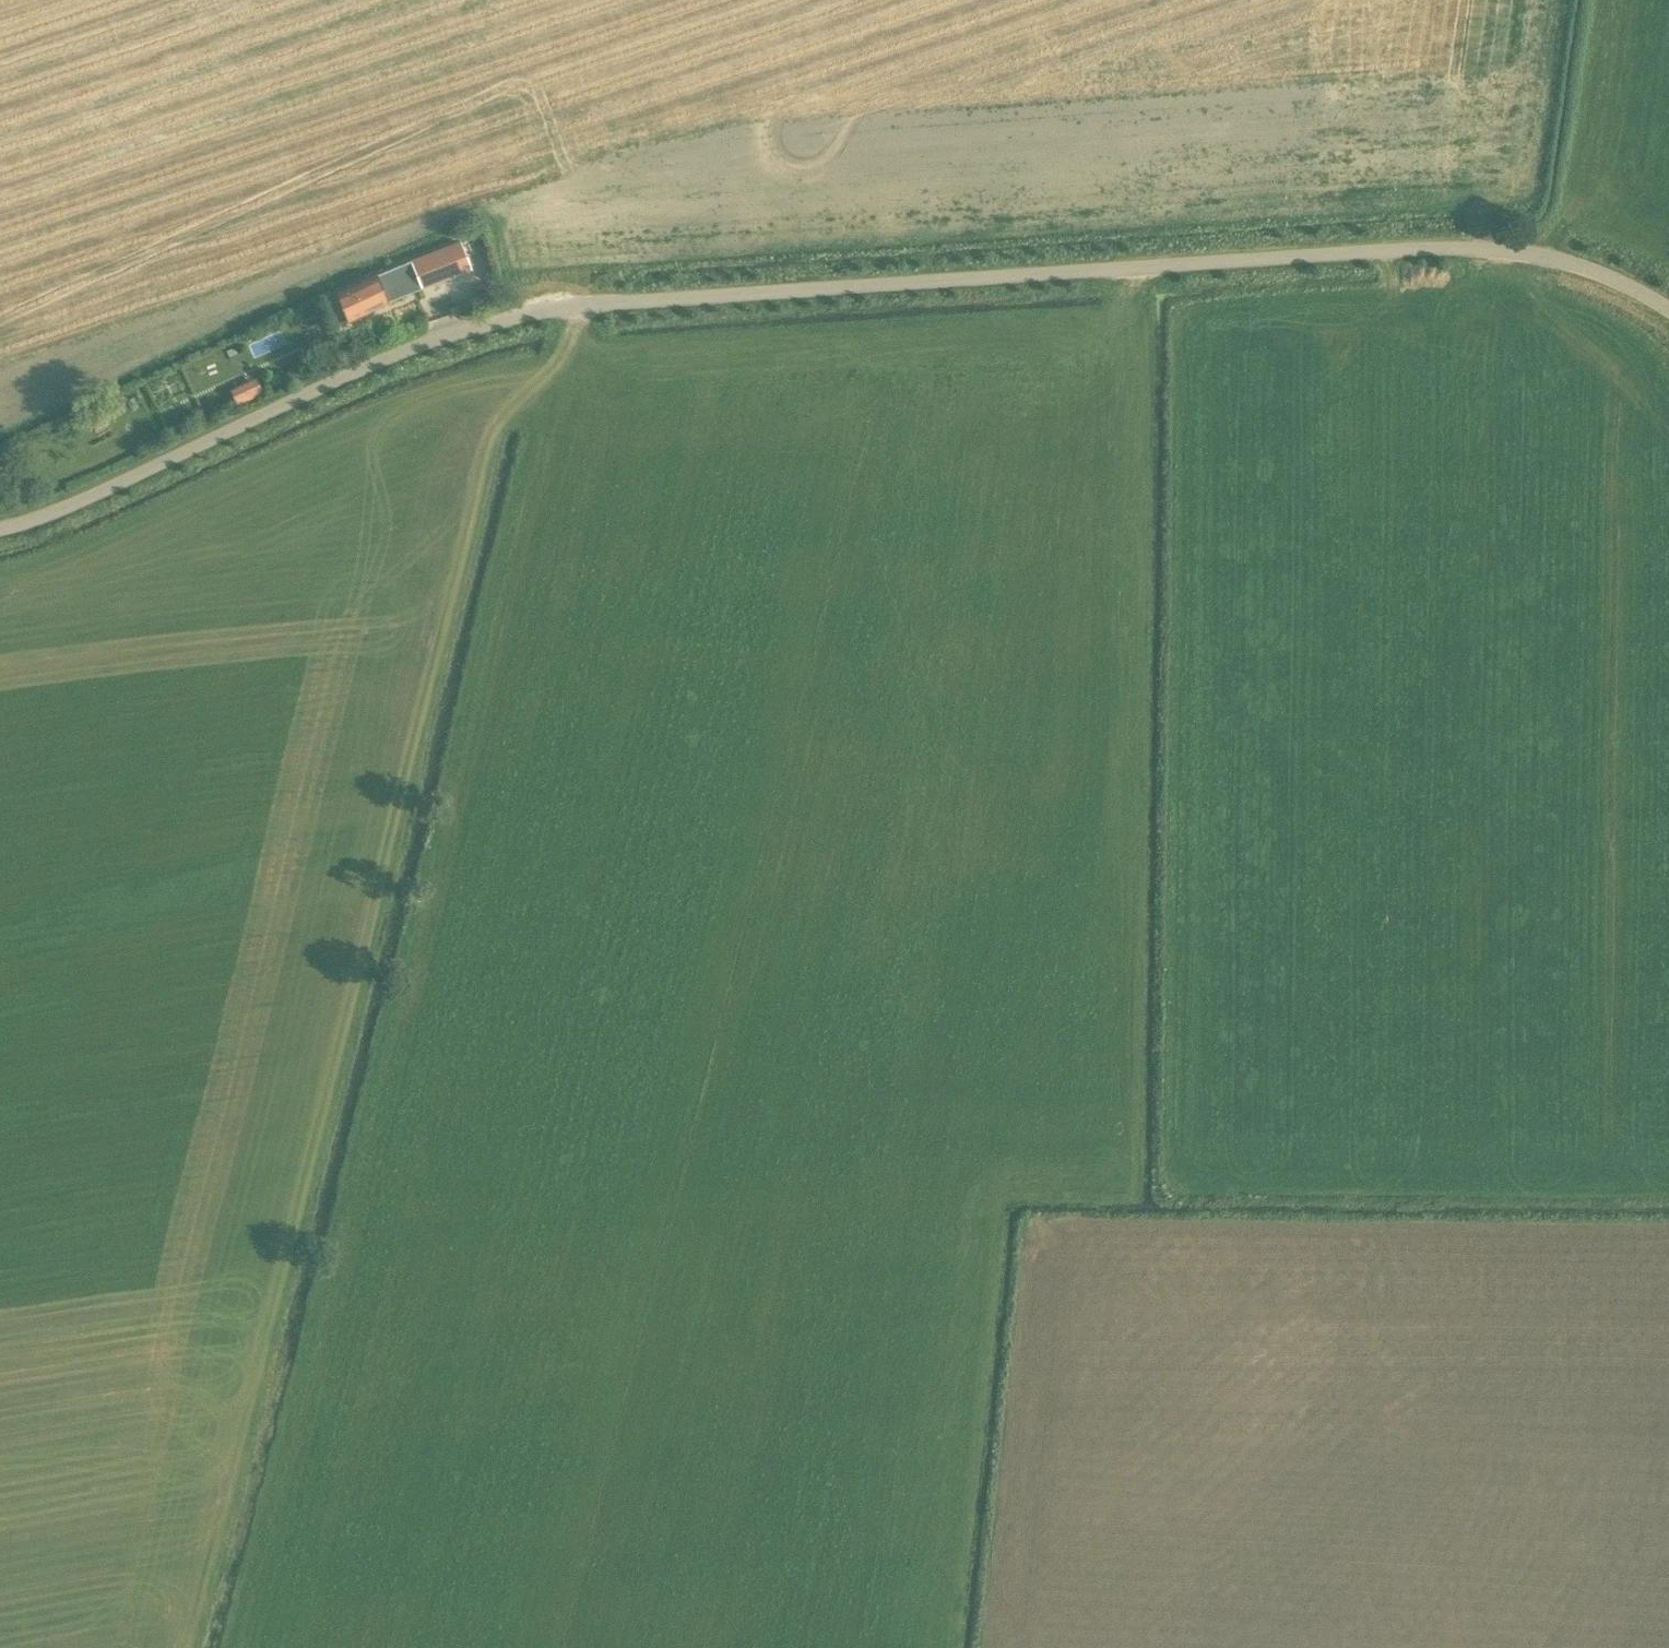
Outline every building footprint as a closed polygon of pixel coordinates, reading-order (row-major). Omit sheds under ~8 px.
[(347,320),(387,302),(422,287),(421,287),(464,270),(453,242),(410,259),(411,260),(376,275),(336,294),(347,320)] [(236,405),(262,390),(253,375),(227,389),(236,405)]
